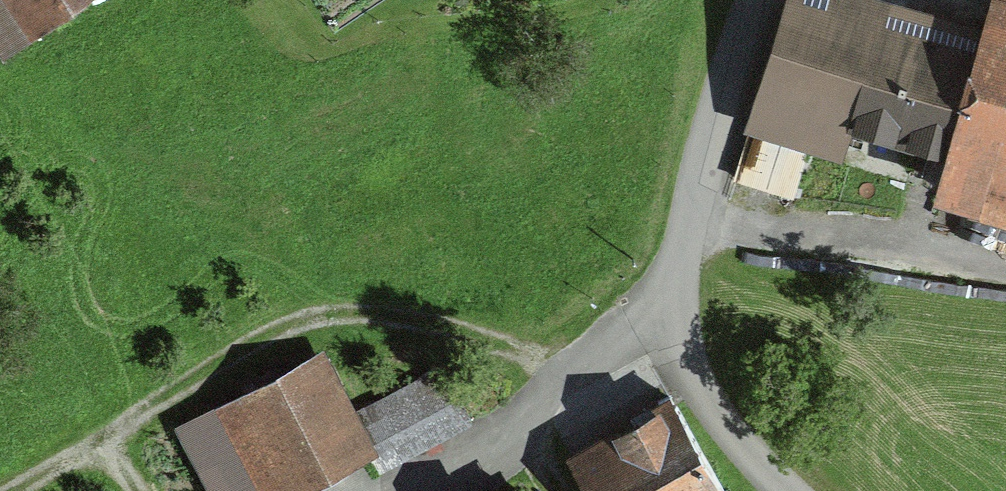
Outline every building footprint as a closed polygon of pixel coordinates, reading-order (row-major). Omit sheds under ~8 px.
[(18,45),(88,0),(0,0),(0,17),(18,45)] [(991,9),(961,0),(796,0),(753,136),(1005,216),(1005,0),(994,0),(991,9)] [(204,412),(247,490),(299,490),(372,452),(382,470),(474,421),(442,363),(358,409),(324,347),(204,412)] [(578,458),(596,490),(729,490),(682,403),(578,458)]
